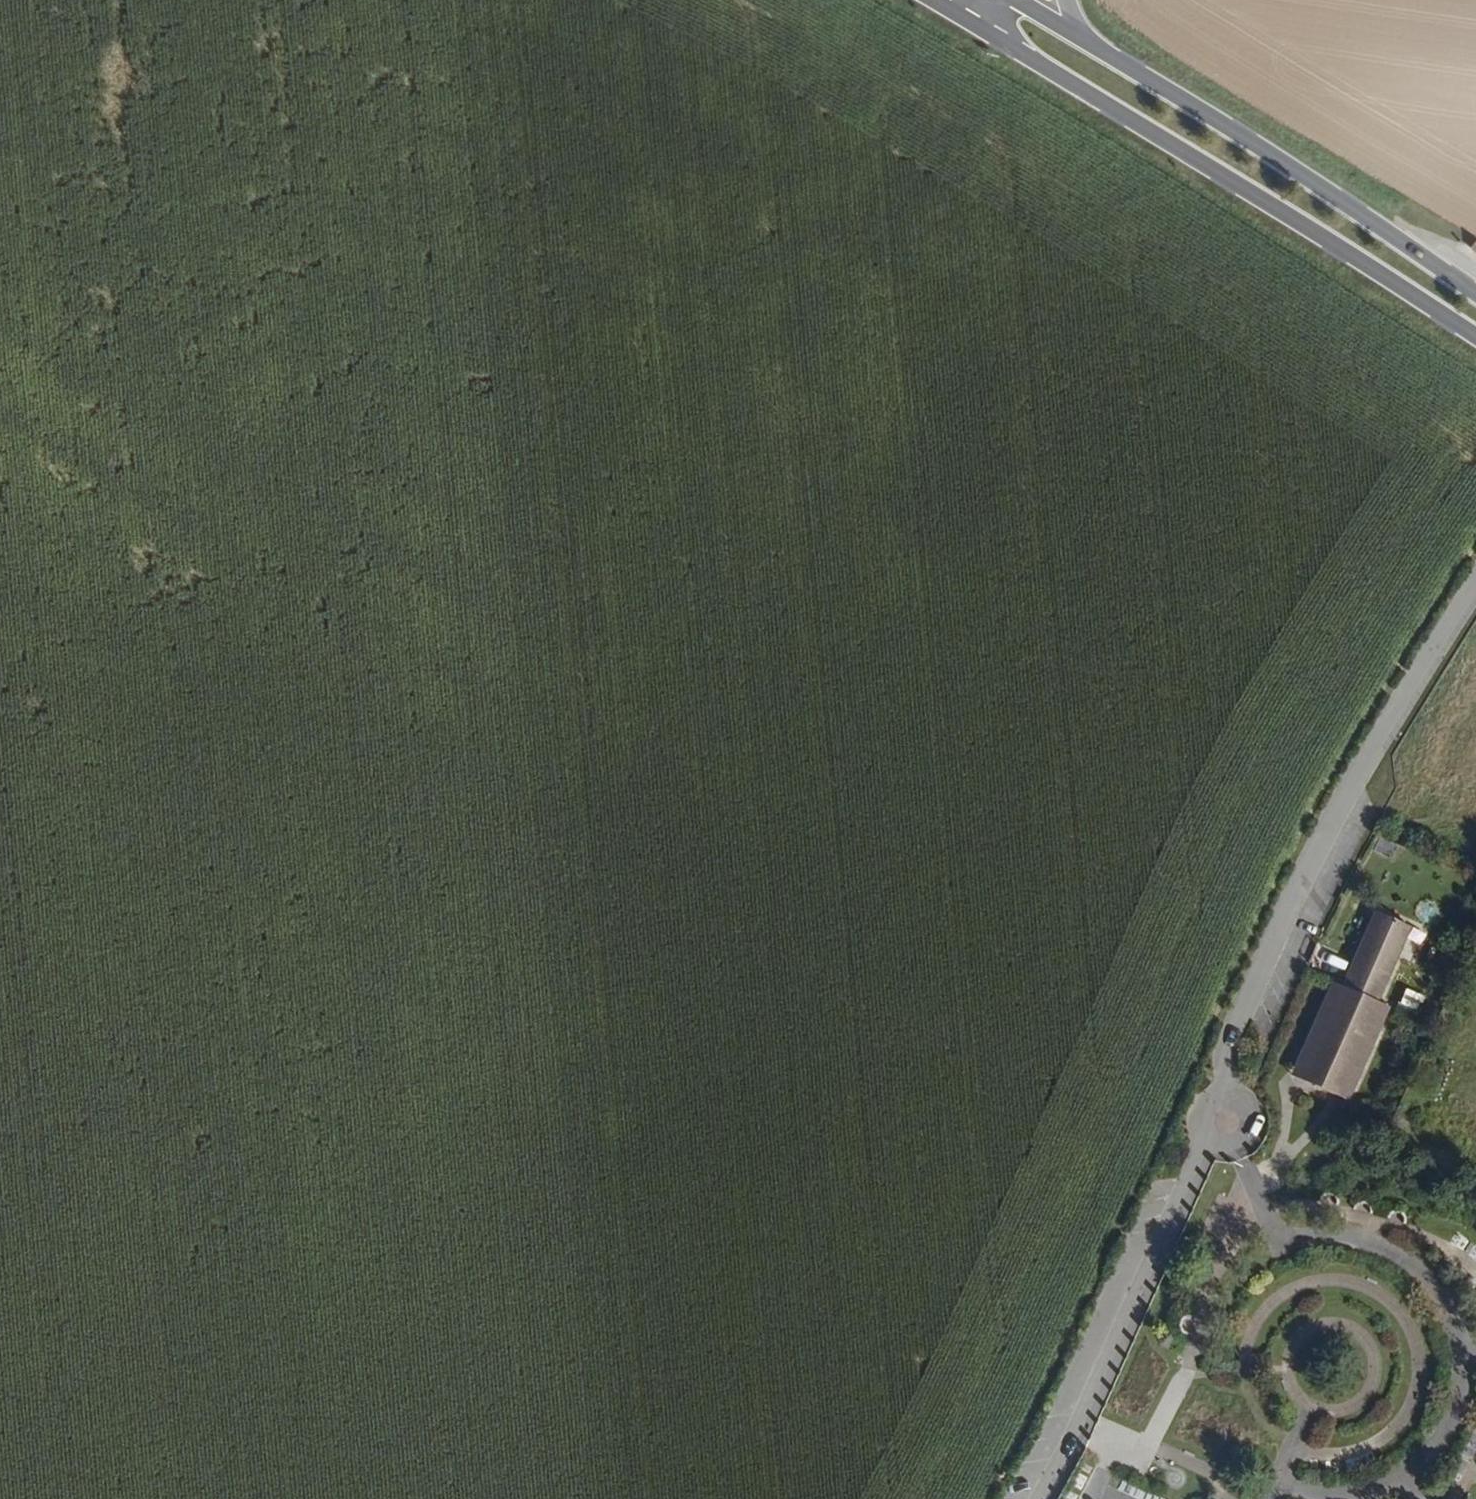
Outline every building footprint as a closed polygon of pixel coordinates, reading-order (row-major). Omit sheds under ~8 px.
[(1413,928),(1375,910),(1341,985),(1334,982),(1292,1074),(1353,1099),(1392,1008),(1380,1003),(1413,928)]
